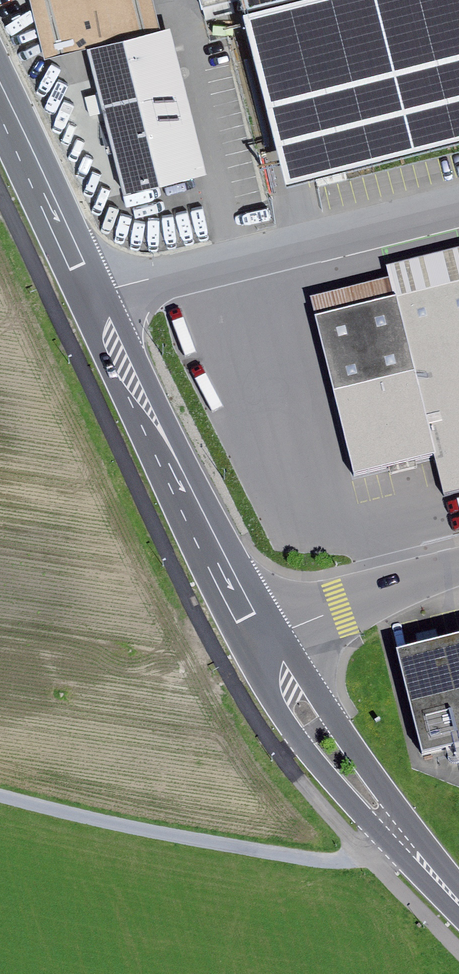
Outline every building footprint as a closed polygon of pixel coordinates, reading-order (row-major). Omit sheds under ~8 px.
[(46,58),(159,30),(152,0),(32,0),(46,58)] [(245,16),(309,0),(241,0),(245,16)] [(245,16),(288,189),(458,146),(458,0),(309,0),(245,16)] [(170,30),(87,51),(125,197),(207,176),(170,30)] [(390,262),(393,274),(397,291),(436,449),(447,489),(458,486),(458,245),(390,262)] [(393,274),(311,294),(315,311),(397,291),(393,274)] [(436,449),(397,291),(315,311),(353,469),(436,449)] [(398,642),(422,746),(458,738),(458,627),(398,642)]
